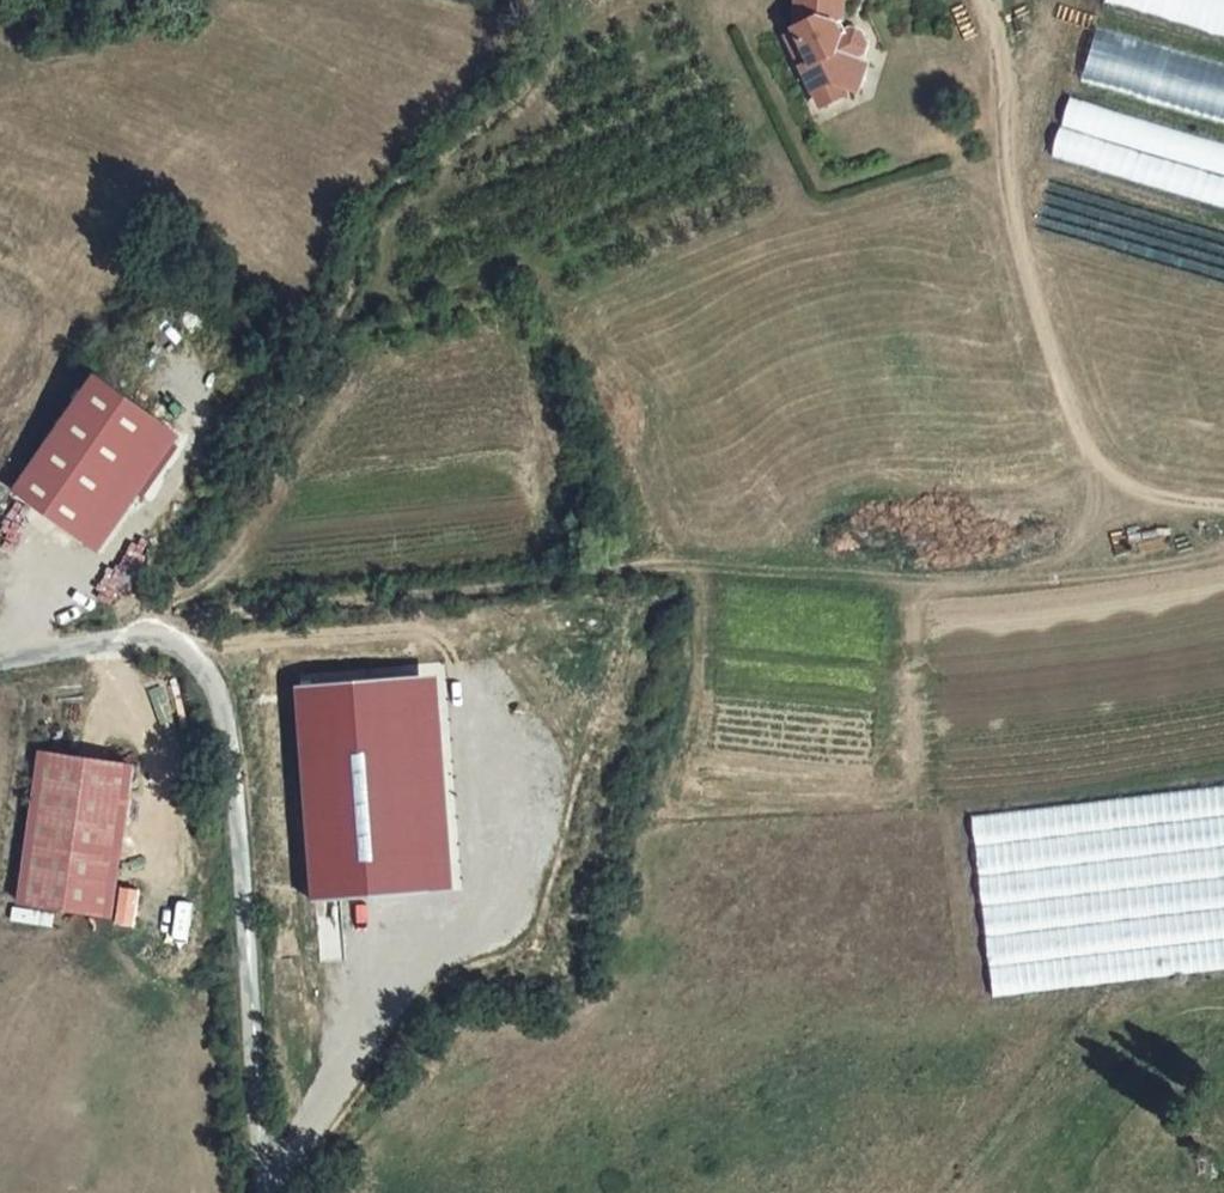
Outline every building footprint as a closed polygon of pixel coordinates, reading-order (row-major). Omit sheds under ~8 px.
[(810,30),(816,43),(799,50),(822,105),(856,92),(857,100),(874,98),(872,70),(885,64),(873,39),(848,50),(841,33),(861,25),(861,0),(810,0),(810,30)] [(1223,38),(1223,0),(1108,0),(1105,9),(1223,38)] [(1083,87),(1223,121),(1223,67),(1095,36),(1083,87)] [(1223,207),(1223,143),(1070,101),(1053,160),(1223,207)] [(171,411),(105,366),(23,485),(89,531),(171,411)] [(190,424),(171,411),(89,531),(109,543),(190,424)] [(442,679),(299,687),(316,899),(464,890),(442,679)] [(131,909),(155,760),(61,745),(37,894),(131,909)] [(994,993),(1223,970),(1223,790),(976,815),(994,993)]
